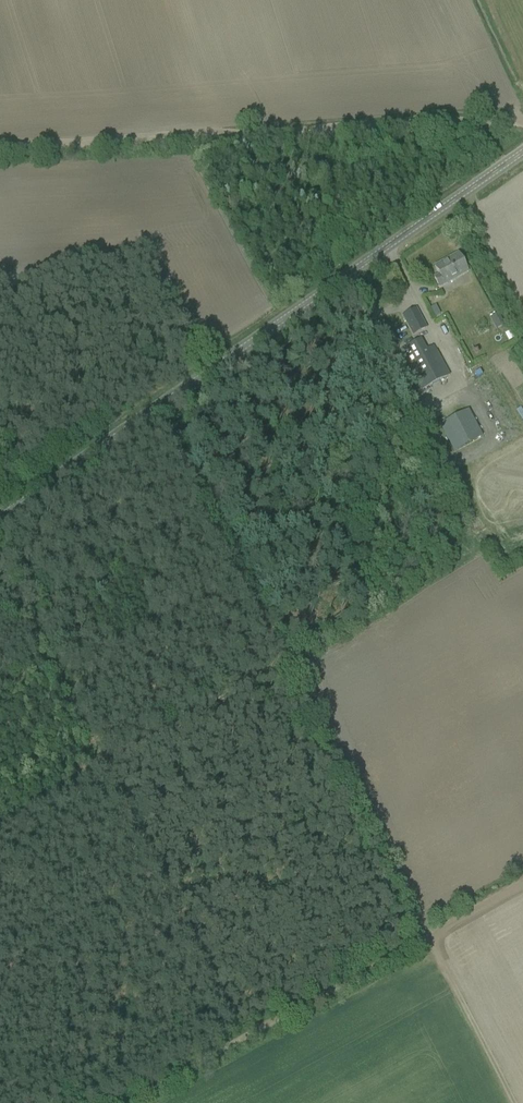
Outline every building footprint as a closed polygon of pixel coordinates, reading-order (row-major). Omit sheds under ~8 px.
[(433,276),(438,286),(439,288),(459,277),(458,275),(467,270),(458,254),(446,260),(447,262),(435,269),(438,273),(433,276)] [(426,328),(416,308),(402,316),(413,335),(426,328)] [(492,312),(483,315),(487,326),(495,323),(492,312)] [(437,343),(443,341),(438,323),(431,325),(437,343)] [(400,350),(421,390),(449,375),(434,346),(426,350),(420,340),(400,350)] [(485,405),(478,408),(481,414),(488,411),(485,405)]
